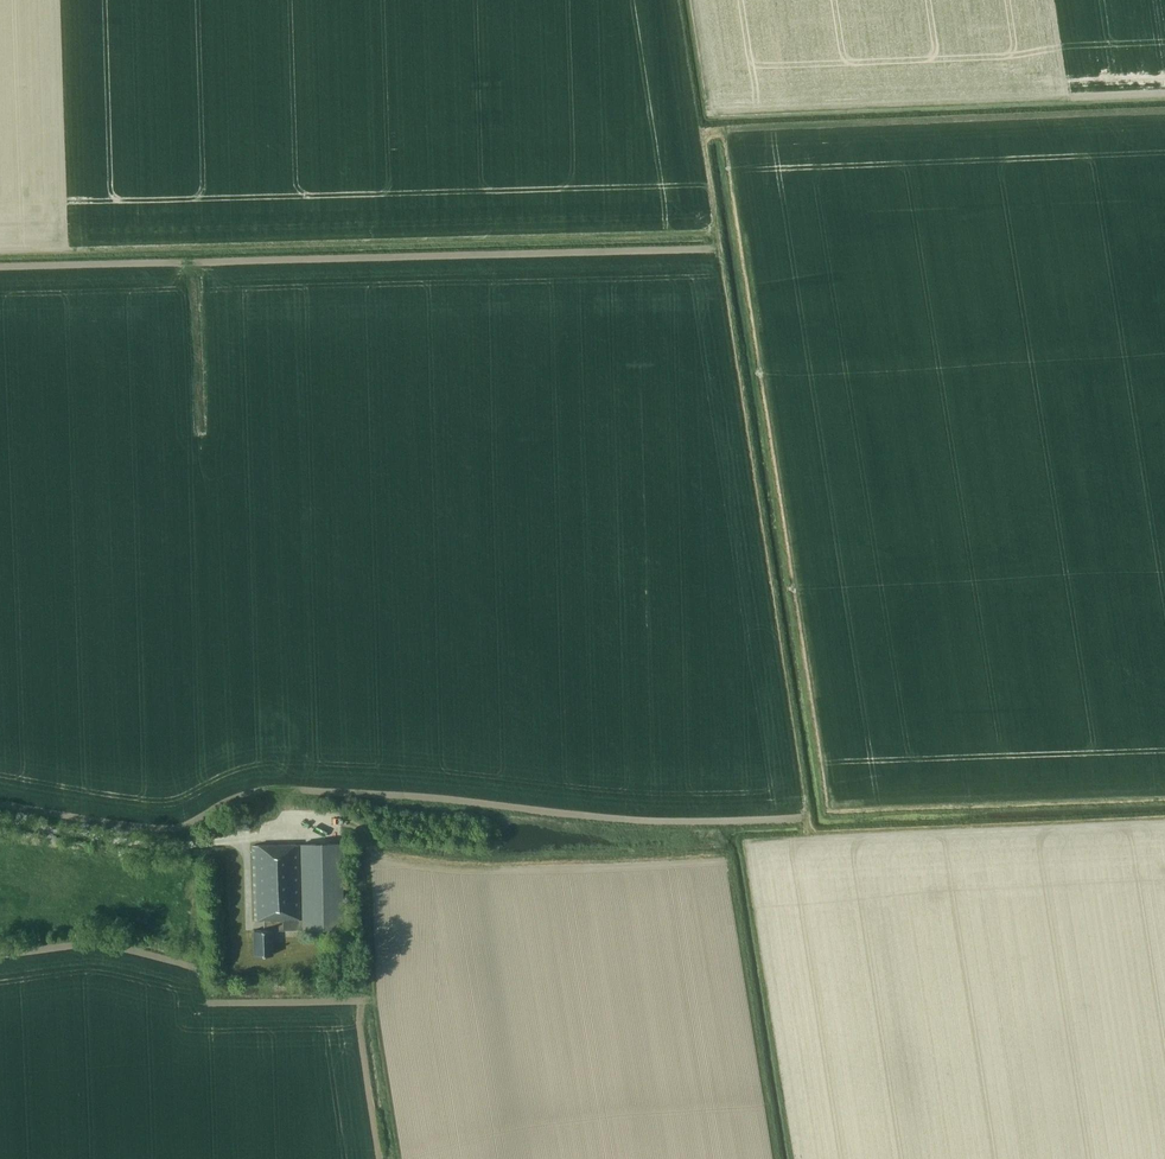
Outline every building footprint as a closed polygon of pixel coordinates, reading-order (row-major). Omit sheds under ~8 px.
[(302,930),(343,929),(341,843),(300,844),(302,930)] [(255,921),(263,921),(263,929),(253,930),(254,955),(272,954),(272,937),(276,937),(276,929),(284,929),(283,920),(300,919),(298,844),(253,845),(255,921)]
